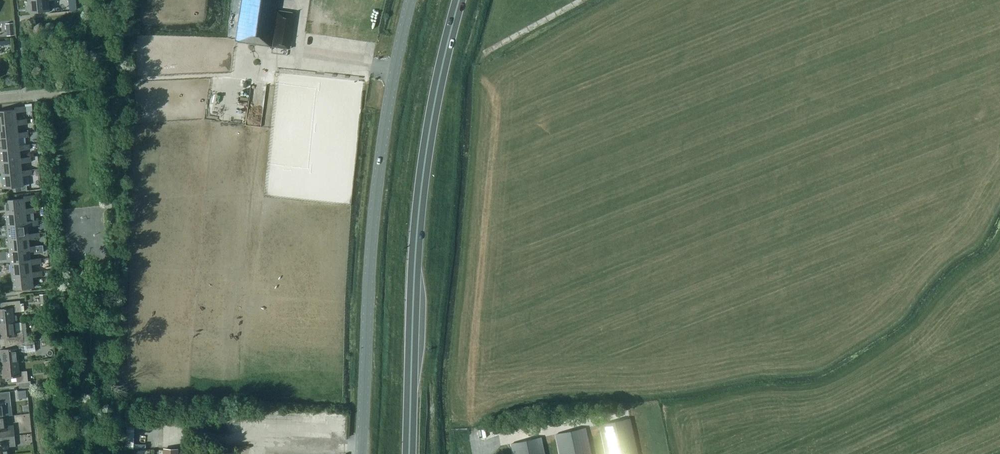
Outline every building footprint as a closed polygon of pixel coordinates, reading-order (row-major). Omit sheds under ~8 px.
[(29,12),(50,10),(49,0),(28,0),(29,12)] [(290,48),(295,13),(277,11),(279,0),(242,0),(236,40),(290,48)] [(6,36),(10,35),(14,35),(13,23),(5,23),(6,36)] [(17,122),(17,120),(16,112),(26,111),(25,106),(15,107),(15,109),(0,111),(0,124),(17,122)] [(18,133),(17,125),(27,124),(27,119),(17,120),(17,122),(0,124),(0,137),(18,135),(18,133)] [(20,148),(19,145),(19,138),(28,137),(28,132),(18,133),(18,135),(0,137),(0,150),(20,148)] [(20,148),(0,150),(0,154),(1,163),(21,161),(21,158),(20,150),(29,149),(29,144),(19,145),(20,148)] [(21,158),(21,161),(1,163),(2,175),(22,173),(22,171),(21,163),(31,162),(30,157),(21,158)] [(4,188),(12,187),(13,192),(27,190),(26,185),(23,186),(22,176),(32,175),(32,170),(22,171),(22,173),(2,175),(4,188)] [(26,210),(26,209),(25,201),(35,200),(34,195),(24,196),(24,198),(4,200),(5,212),(26,210)] [(5,212),(7,226),(27,224),(27,221),(26,213),(36,212),(35,208),(26,209),(26,210),(5,212)] [(8,238),(29,236),(29,234),(28,226),(37,225),(37,220),(27,221),(27,224),(7,226),(8,238)] [(9,251),(30,249),(30,246),(29,239),(39,238),(38,233),(29,234),(29,236),(8,238),(9,251)] [(43,245),(30,246),(30,249),(9,251),(11,264),(31,262),(31,259),(30,254),(43,252),(43,245)] [(31,259),(31,262),(11,264),(12,276),(32,274),(32,272),(31,264),(41,263),(40,258),(31,259)] [(32,274),(12,276),(14,289),(33,287),(32,277),(43,276),(42,271),(32,272),(32,274)] [(15,321),(17,321),(16,315),(14,315),(14,312),(22,311),(20,300),(1,302),(2,308),(0,308),(0,323),(15,321)] [(15,323),(15,321),(0,323),(0,337),(4,336),(5,343),(24,341),(23,330),(22,330),(21,322),(15,323)] [(5,349),(0,349),(1,364),(19,362),(18,352),(25,351),(25,345),(35,344),(34,340),(24,341),(5,343),(5,349)] [(19,362),(1,364),(3,377),(10,376),(10,383),(18,382),(19,388),(31,386),(30,381),(28,381),(27,370),(20,371),(19,362)] [(5,416),(4,406),(11,405),(9,391),(0,392),(0,417),(5,416)] [(134,448),(135,416),(127,415),(127,448),(134,448)] [(6,425),(5,416),(0,417),(0,437),(14,436),(13,425),(6,425)] [(629,417),(600,424),(607,453),(636,453),(629,417)] [(584,427),(556,434),(560,453),(590,453),(584,427)] [(9,447),(15,446),(14,436),(0,437),(0,453),(10,453),(9,447)] [(511,444),(514,453),(544,453),(540,437),(511,444)]
